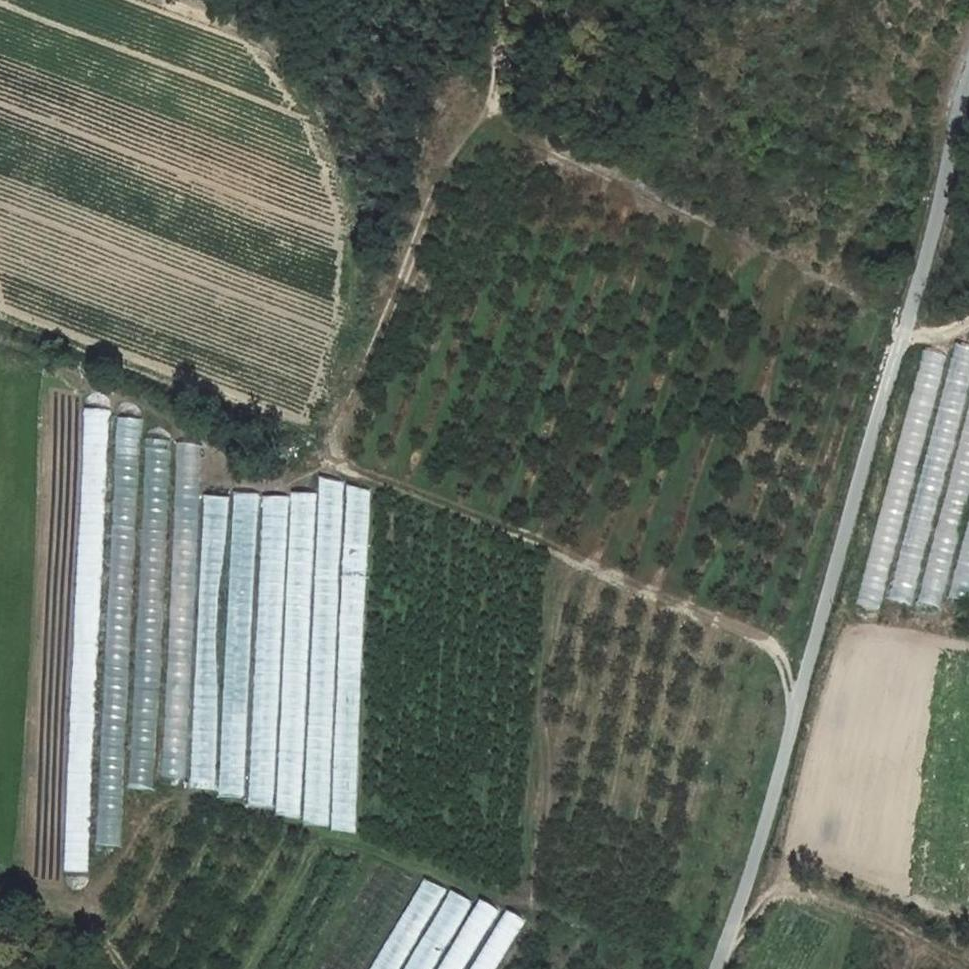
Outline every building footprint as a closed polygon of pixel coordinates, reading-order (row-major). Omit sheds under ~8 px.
[(912,604),(968,382),(968,344),(955,341),(889,598),(912,604)] [(923,349),(855,604),(879,610),(947,356),(923,349)] [(940,607),(968,496),(968,404),(917,601),(940,607)] [(85,409),(64,872),(90,874),(111,410),(85,409)] [(118,419),(96,845),(120,846),(142,420),(118,419)] [(145,438),(127,788),(154,789),(171,439),(145,438)] [(160,778),(186,779),(201,443),(175,442),(160,778)] [(305,825),(329,826),(345,481),(321,479),(305,825)] [(331,832),(356,833),(373,488),(348,487),(331,832)] [(234,492),(218,796),(245,797),(260,493),(234,492)] [(274,817),(300,818),(316,494),(290,492),(274,817)] [(189,788),(215,789),(229,498),(203,497),(189,788)] [(263,497),(249,806),(271,807),(286,498),(263,497)] [(949,598),(967,603),(968,594),(968,523),(949,598)] [(424,880),(372,968),(398,968),(444,891),(424,880)] [(451,890),(405,968),(433,968),(472,903),(451,890)] [(479,899),(438,968),(466,968),(500,912),(479,899)] [(507,910),(471,968),(496,968),(525,920),(507,910)]
